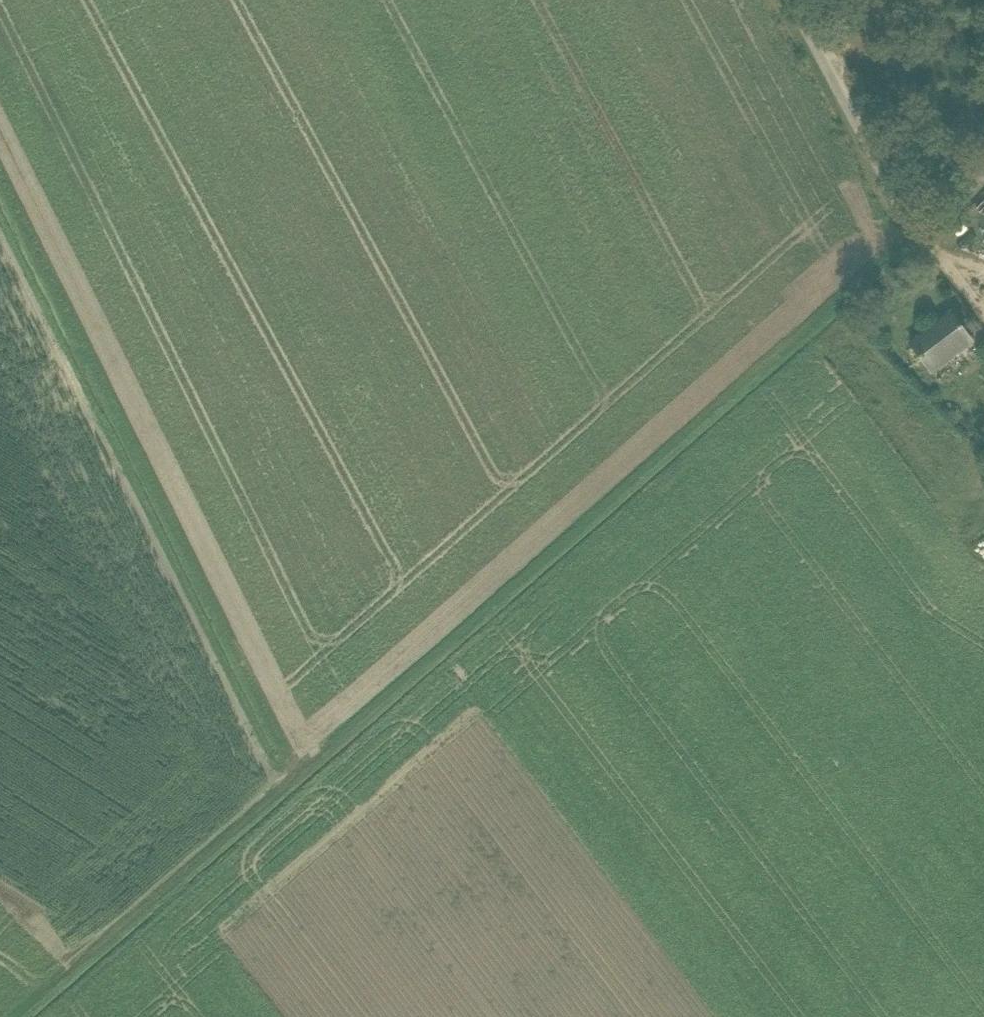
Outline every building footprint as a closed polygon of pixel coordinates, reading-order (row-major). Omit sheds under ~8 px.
[(911,344),(932,372),(972,342),(951,314),(911,344)]
